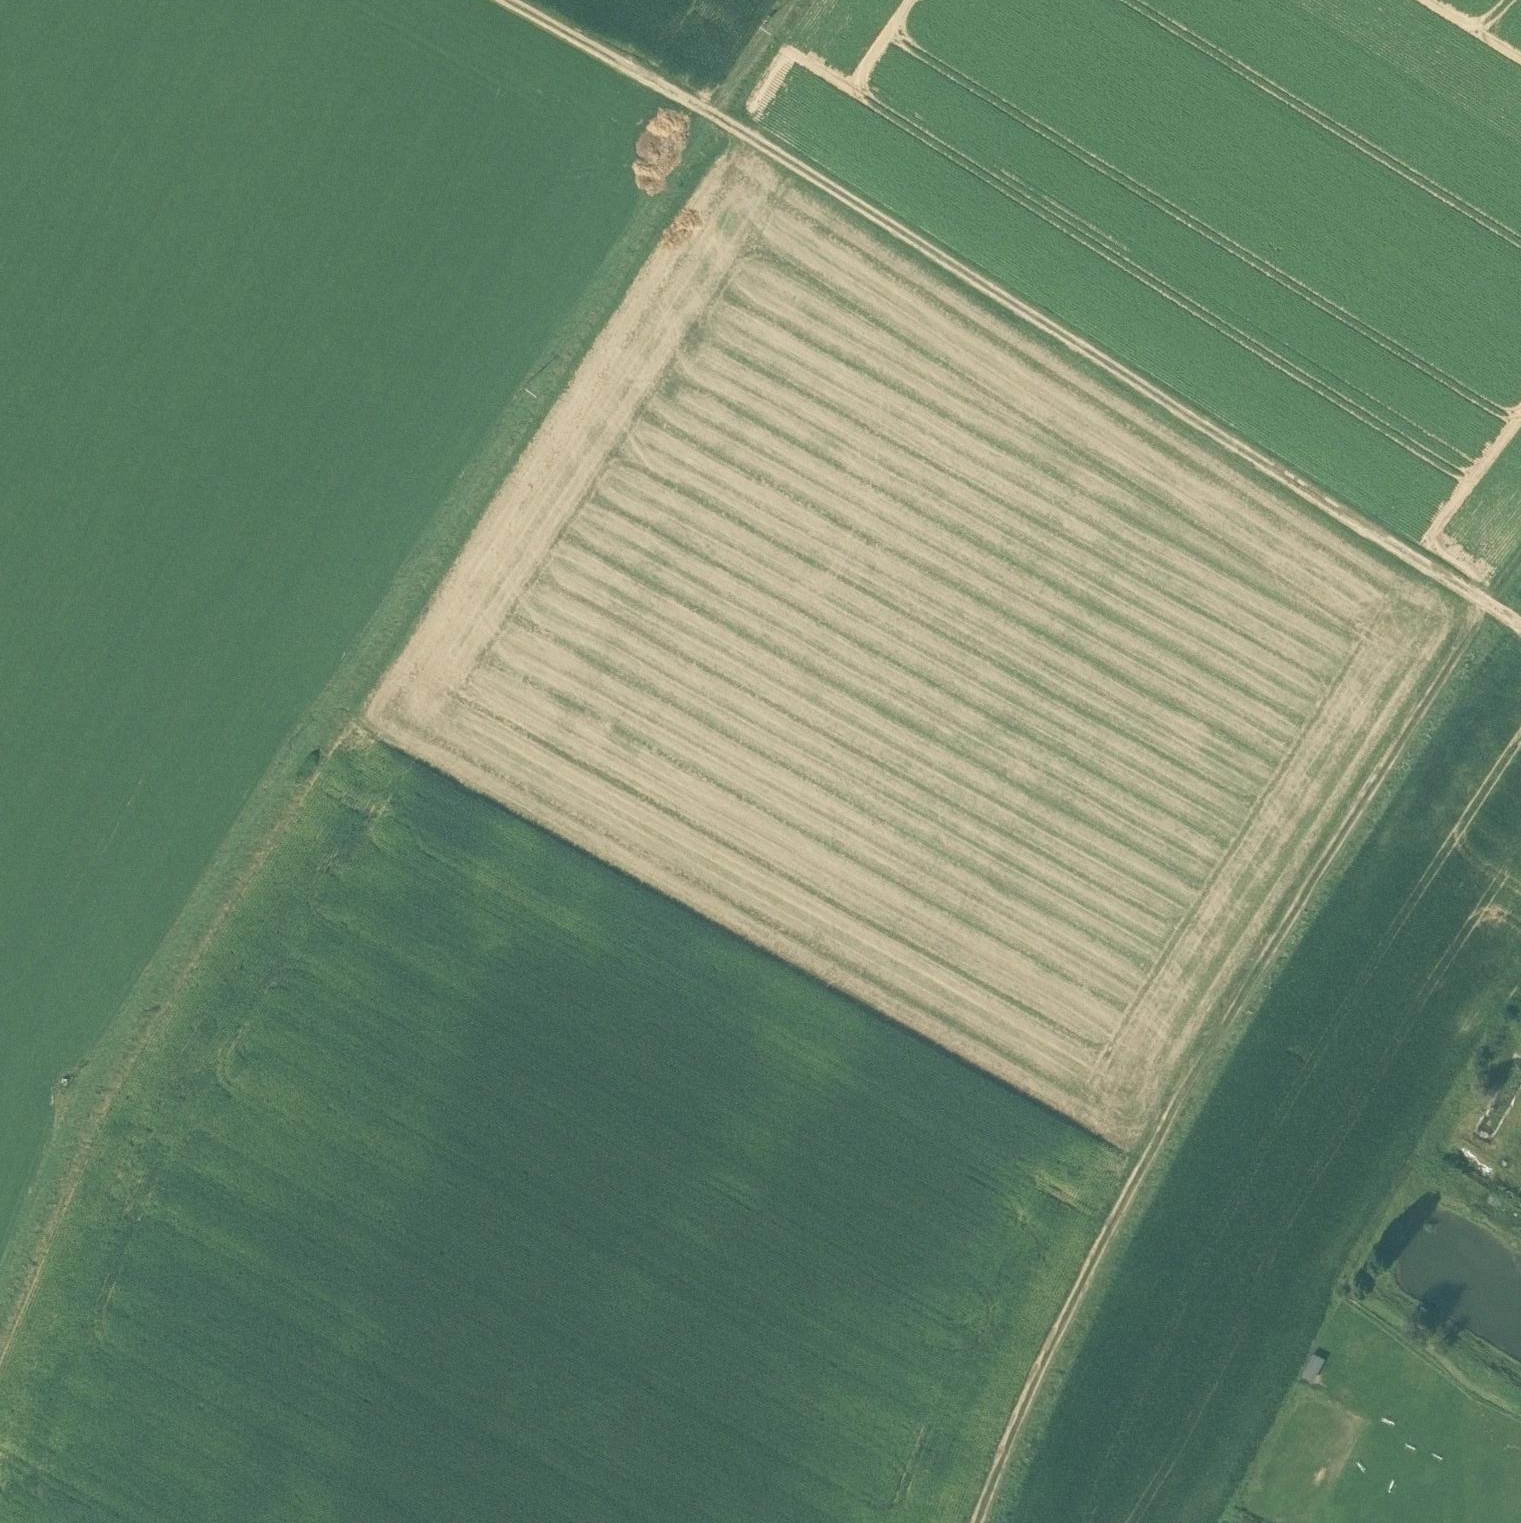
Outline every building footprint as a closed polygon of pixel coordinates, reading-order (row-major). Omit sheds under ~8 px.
[(1316,1377),(1324,1354),(1313,1350),(1305,1373),(1316,1377)]
